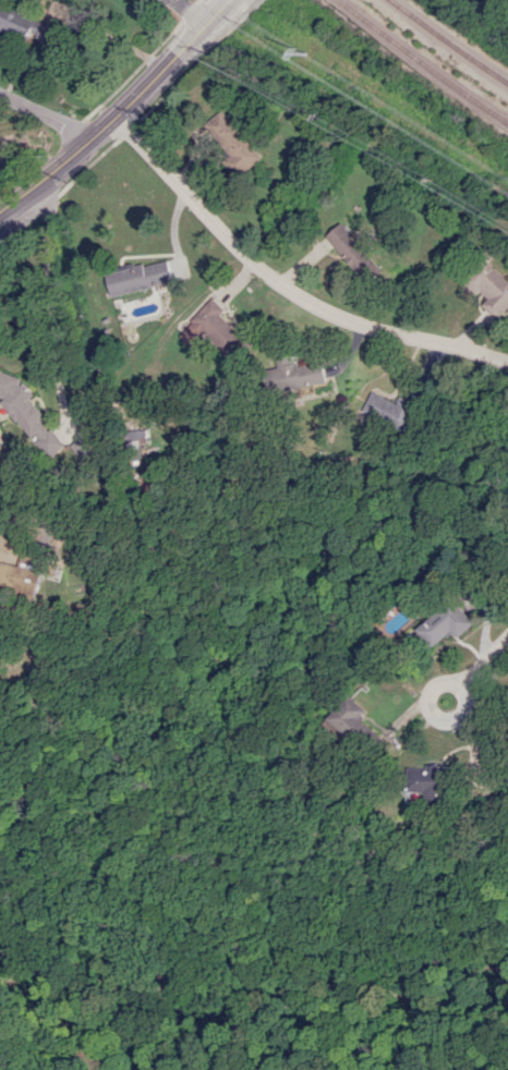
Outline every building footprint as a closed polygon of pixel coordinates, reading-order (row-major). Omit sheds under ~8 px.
[(39,20),(22,11),(20,15),(3,6),(0,13),(0,30),(27,44),(39,20)] [(260,158),(222,109),(202,125),(239,173),(260,158)] [(340,223),(325,237),(363,278),(378,264),(340,223)] [(172,282),(167,259),(104,272),(109,296),(172,282)] [(479,302),(501,322),(507,315),(507,280),(485,259),(464,282),(482,299),(479,302)] [(219,315),(224,310),(212,298),(178,335),(190,346),(203,333),(232,360),(248,343),(219,315)] [(327,385),(326,363),(297,365),(296,356),(271,359),(273,390),(327,385)] [(3,398),(2,401),(35,445),(44,448),(51,457),(67,445),(56,431),(43,427),(45,419),(31,399),(32,394),(20,377),(0,371),(0,397),(3,398)] [(363,412),(407,433),(420,405),(399,395),(396,402),(372,391),(363,412)] [(95,448),(79,438),(72,450),(88,460),(95,448)] [(45,575),(21,566),(12,588),(37,597),(45,575)] [(476,623),(454,598),(419,630),(435,647),(453,631),(459,638),(476,623)] [(376,747),(386,737),(364,717),(370,711),(354,696),(332,719),(354,740),(361,733),(376,747)] [(409,766),(408,791),(429,792),(429,798),(451,799),(452,768),(409,766)]
